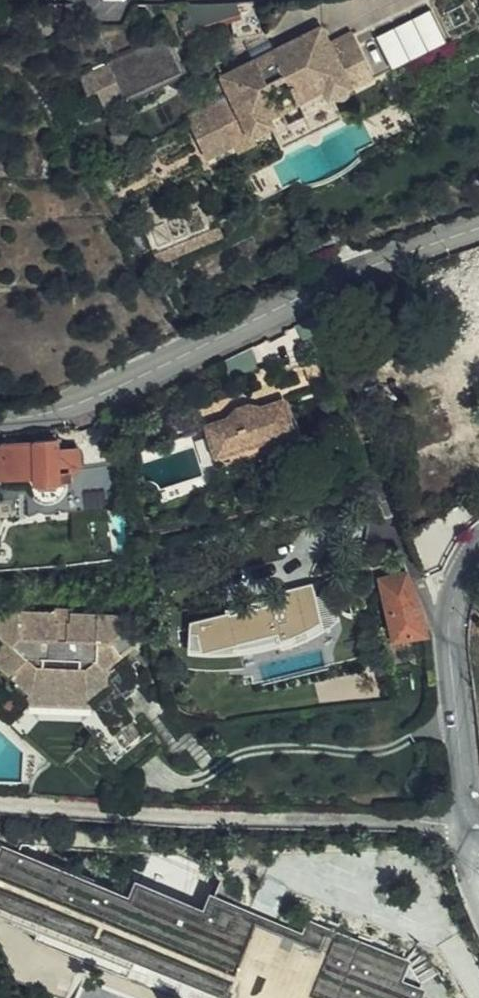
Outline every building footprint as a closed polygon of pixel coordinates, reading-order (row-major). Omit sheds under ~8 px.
[(186,7),(192,22),(186,25),(191,39),(234,27),(237,42),(266,35),(258,0),(251,0),(213,5),(186,7)] [(371,28),(392,74),(478,30),(478,19),(470,0),(428,0),(371,28)] [(127,9),(100,10),(101,27),(128,26),(127,9)] [(392,74),(371,28),(356,35),(353,28),(330,39),(325,28),(224,78),(228,86),(232,94),(235,101),(221,108),(217,102),(213,104),(237,151),(239,151),(243,157),(262,147),(259,140),(277,132),(280,130),(276,122),(330,94),(335,103),(338,101),(356,92),(355,89),(350,77),(367,68),(373,81),(374,83),(392,74)] [(170,43),(156,49),(158,53),(127,65),(82,85),(91,104),(102,99),(106,107),(184,74),(170,43)] [(355,89),(373,81),(367,68),(350,77),(355,89)] [(232,94),(228,86),(213,92),(217,102),(232,94)] [(283,145),(344,115),(338,101),(335,103),(330,94),(276,122),(280,130),(277,132),(283,145)] [(211,164),(237,151),(213,104),(188,117),(211,164)] [(347,122),(344,115),(283,145),(286,152),(347,122)] [(157,264),(178,253),(175,247),(195,236),(198,242),(218,231),(199,194),(137,227),(157,264)] [(175,247),(178,253),(198,242),(195,236),(175,247)] [(430,286),(447,328),(478,317),(478,253),(466,258),(476,284),(467,288),(461,275),(430,286)] [(302,368),(291,330),(264,343),(275,376),(302,368)] [(258,367),(252,349),(224,363),(230,377),(258,367)] [(286,404),(286,405),(312,396),(306,378),(280,386),(285,404),(286,404)] [(299,443),(286,405),(286,404),(285,404),(262,412),(254,409),(245,410),(240,412),(233,417),(229,422),(206,430),(217,468),(299,443)] [(173,440),(206,430),(199,410),(167,420),(173,440)] [(0,447),(0,486),(2,488),(29,487),(33,496),(27,496),(29,518),(42,515),(41,503),(46,503),(54,502),(61,499),(63,496),(65,493),(67,482),(72,482),(71,474),(75,473),(79,470),(111,465),(106,439),(79,442),(79,449),(59,451),(58,442),(3,444),(3,447),(0,447)] [(65,493),(63,496),(70,513),(87,512),(119,508),(119,503),(122,502),(121,486),(117,486),(114,465),(111,465),(79,470),(75,473),(71,474),(72,482),(67,482),(65,493)] [(405,527),(409,538),(426,576),(445,568),(450,556),(453,551),(478,524),(478,516),(471,500),(446,510),(444,505),(434,510),(436,514),(405,527)] [(413,571),(382,579),(399,645),(434,640),(429,611),(413,571)] [(226,615),(190,624),(187,657),(210,658),(242,656),(282,647),(284,652),(324,633),(313,584),(287,591),(289,600),(279,602),(278,599),(225,610),(226,615)] [(6,614),(0,621),(0,643),(3,646),(0,649),(0,673),(15,687),(11,691),(8,688),(0,696),(0,718),(10,727),(29,709),(93,711),(124,750),(144,736),(121,704),(136,694),(136,675),(124,661),(137,651),(134,647),(138,643),(118,618),(72,616),(72,612),(57,612),(56,615),(6,614)] [(225,997),(425,997),(429,989),(404,979),(412,960),(307,919),(302,932),(208,895),(203,909),(133,881),(127,897),(2,847),(0,851),(0,908),(225,997)]
